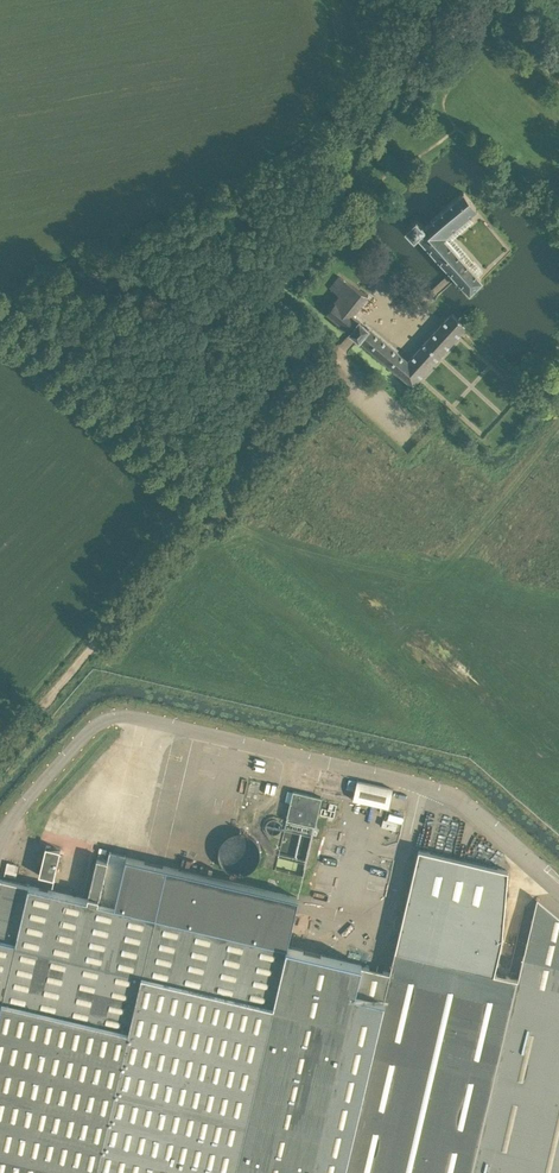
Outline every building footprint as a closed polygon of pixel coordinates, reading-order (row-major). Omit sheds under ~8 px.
[(482,280),(482,279),(445,237),(478,209),(463,191),(423,227),(416,219),(406,229),(414,238),(417,236),(447,268),(456,278),(470,293),(482,280)] [(354,336),(359,339),(414,385),(467,328),(451,312),(408,359),(365,323),(354,314),(368,296),(340,276),(330,289),(338,295),(334,301),(335,302),(326,313),(350,333),(354,336)] [(392,789),(357,781),(353,799),(388,807),(392,789)] [(286,820),(315,826),(321,798),(293,791),(286,820)] [(282,829),(282,827),(282,825),(281,823),(280,821),(278,820),(276,819),(274,819),(272,819),(271,819),(269,820),(267,821),(266,823),(265,825),(265,827),(265,829),(266,831),(267,832),(269,834),(271,835),(272,835),(274,835),(276,835),(278,834),(280,832),(281,831),(282,829)] [(260,856),(260,853),(260,850),(259,847),(258,844),(256,841),(255,839),(252,837),(250,835),(247,834),(244,833),(241,832),(238,832),(235,833),(232,834),(229,835),(226,837),(224,839),(222,841),(220,844),(219,847),(219,850),(218,853),(219,856),(219,859),(220,862),(222,865),(224,867),(226,869),(229,871),(232,872),(235,873),(238,874),(241,874),(244,873),(247,872),(250,871),(252,869),(255,867),(256,865),(258,862),(259,859),(260,856)] [(49,847),(42,875),(56,879),(63,850),(49,847)] [(537,900),(518,979),(494,973),(503,939),(508,871),(419,849),(390,972),(361,965),(361,964),(287,946),(298,897),(126,857),(126,855),(110,851),(108,860),(97,858),(87,899),(0,878),(0,879),(0,1172),(558,1172),(558,918),(537,900)]
